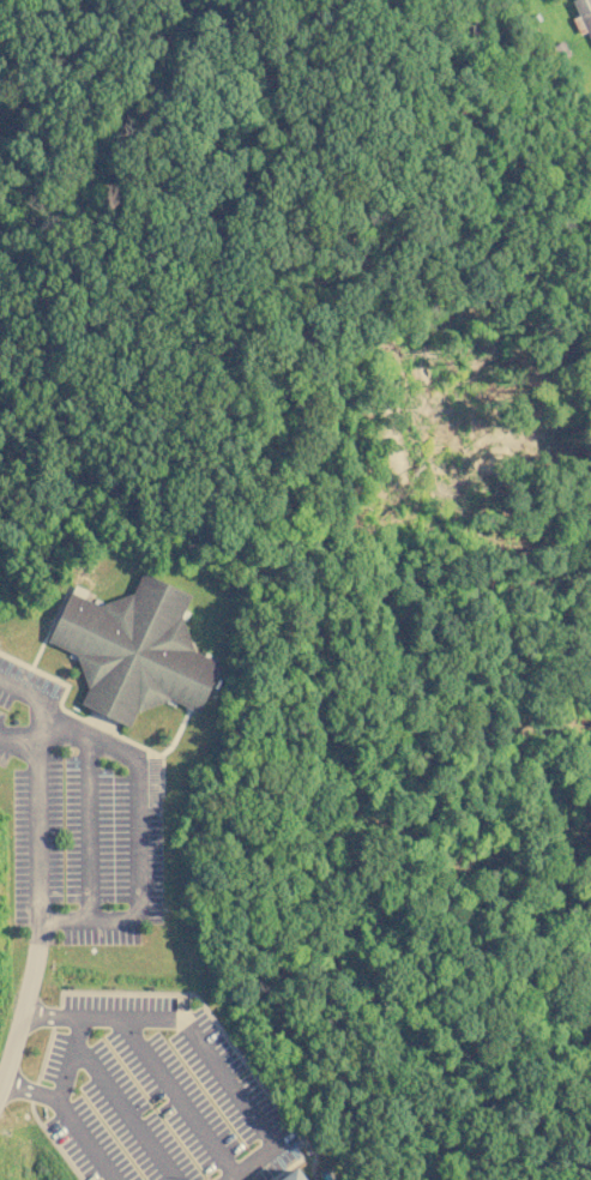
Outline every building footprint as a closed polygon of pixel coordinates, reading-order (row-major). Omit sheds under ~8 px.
[(578,14),(571,17),(579,34),(586,31),(590,42),(590,0),(571,0),(578,14)] [(198,596),(187,618),(200,651),(228,664),(205,712),(174,697),(140,712),(133,727),(84,703),(91,687),(78,652),(50,639),(73,591),(103,606),(137,594),(147,572),(198,596)] [(296,1167),(306,1179),(278,1179),(296,1167)]
